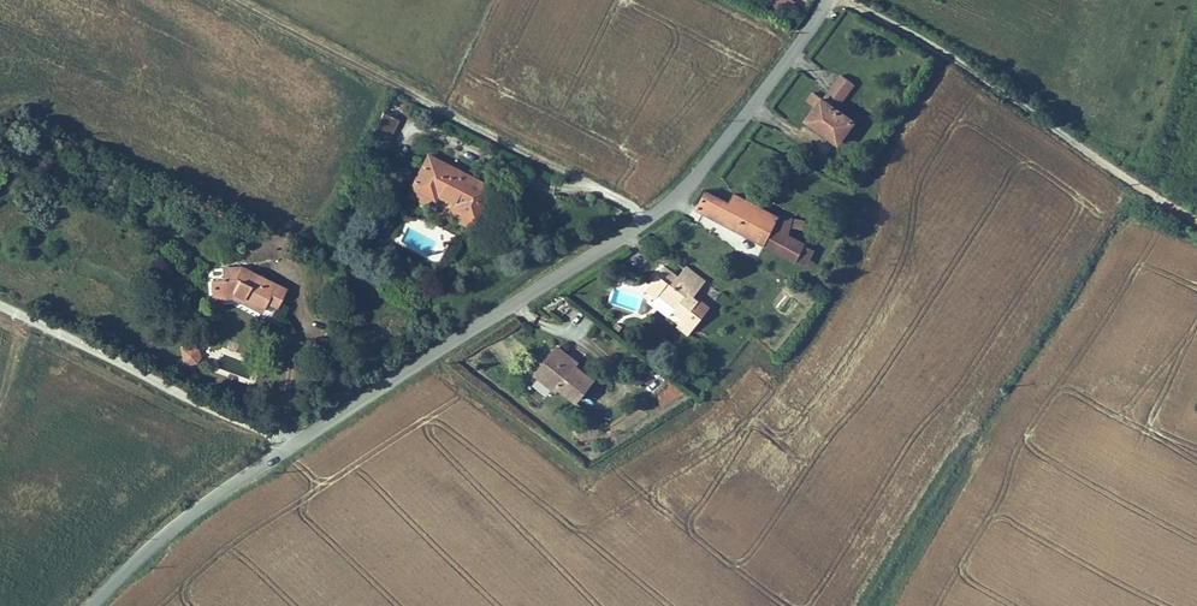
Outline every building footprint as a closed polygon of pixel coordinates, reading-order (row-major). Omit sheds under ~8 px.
[(797,0),(775,0),(772,7),(791,14),(797,0)] [(839,71),(826,92),(842,102),(856,82),(839,71)] [(823,96),(808,117),(840,140),(855,120),(823,96)] [(404,134),(388,126),(374,153),(391,162),(404,134)] [(495,198),(431,168),(412,209),(433,218),(437,210),(439,211),(441,206),(460,214),(458,220),(469,225),(480,230),(495,198)] [(693,204),(763,241),(772,224),(778,211),(742,191),(735,203),(704,187),(693,204)] [(782,217),(781,224),(802,226),(802,219),(782,217)] [(772,224),(763,241),(781,250),(790,234),(772,224)] [(476,239),(480,230),(469,225),(465,233),(476,239)] [(790,234),(781,250),(788,255),(799,239),(790,234)] [(666,264),(647,285),(659,294),(653,301),(670,315),(675,309),(683,316),(678,324),(689,333),(711,306),(700,296),(698,297),(692,292),(705,277),(687,261),(677,273),(666,264)] [(280,291),(240,275),(220,277),(218,285),(209,286),(211,306),(230,304),(231,297),(235,297),(242,300),(241,308),(261,316),(265,304),(275,308),(280,291)] [(231,297),(230,304),(241,308),(242,300),(235,297),(231,297)] [(265,304),(261,316),(272,321),(275,308),(265,304)] [(198,342),(180,346),(185,364),(202,359),(198,342)] [(561,344),(539,370),(561,388),(564,384),(579,396),(595,378),(570,356),(573,353),(561,344)] [(206,361),(193,362),(194,371),(201,370),(202,377),(209,376),(213,371),(211,364),(206,361)]
